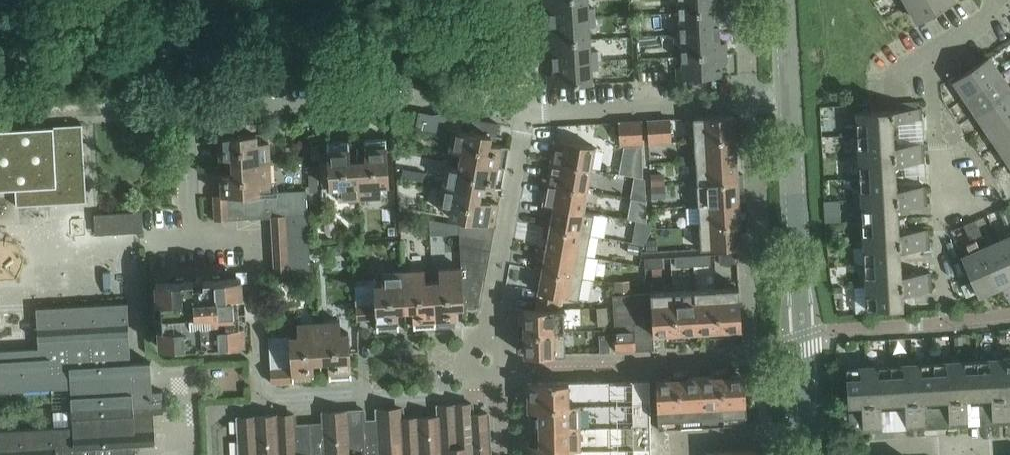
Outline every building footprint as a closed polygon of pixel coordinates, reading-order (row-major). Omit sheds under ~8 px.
[(544,9),(550,9),(551,20),(595,18),(594,8),(588,9),(588,0),(543,0),(544,9)] [(673,1),(679,1),(679,13),(723,10),(723,0),(717,1),(717,0),(672,0),(673,1)] [(908,4),(918,22),(954,1),(953,0),(915,0),(908,4)] [(674,25),(674,35),(718,32),(718,21),(724,20),(723,10),(679,13),(680,25),(674,25)] [(545,32),(546,42),(590,40),(589,27),(595,27),(595,18),(551,20),(551,32),(545,32)] [(718,32),(674,35),(675,44),(681,44),(682,56),(726,53),(725,43),(719,44),(718,32)] [(590,40),(546,42),(546,52),(552,52),(553,63),(597,61),(596,51),(590,52),(590,40)] [(726,53),(682,56),(682,68),(676,69),(677,79),(721,76),(720,64),(726,64),(726,53)] [(954,81),(966,98),(1000,74),(989,58),(954,81)] [(597,61),(553,63),(554,75),(548,75),(548,86),(592,84),(591,70),(598,70),(597,61)] [(966,98),(976,114),(1009,91),(1009,89),(1000,74),(966,98)] [(976,114),(987,130),(1009,114),(1009,91),(976,114)] [(856,117),(857,135),(893,133),(892,121),(922,119),(922,109),(850,113),(850,118),(856,117)] [(462,152),(460,160),(505,168),(509,147),(490,143),(491,135),(496,136),(499,124),(440,113),(439,118),(433,117),(433,115),(419,112),(416,128),(446,133),(447,128),(454,129),(450,150),(462,152)] [(987,130),(998,145),(1009,137),(1009,114),(987,130)] [(689,138),(690,141),(741,138),(740,131),(735,131),(734,116),(693,118),(694,138),(689,138)] [(670,119),(659,120),(660,144),(671,143),(670,119)] [(660,144),(659,120),(647,120),(649,144),(660,144)] [(631,145),(630,121),(619,122),(620,146),(631,145)] [(641,121),(630,121),(631,145),(643,145),(641,121)] [(232,157),(232,165),(270,163),(269,142),(257,142),(257,134),(247,135),(246,122),(210,125),(211,138),(219,138),(220,158),(232,157)] [(0,129),(0,189),(15,188),(16,207),(87,203),(82,125),(0,129)] [(852,153),(852,157),(924,153),(924,144),(894,145),(893,133),(857,135),(858,153),(852,153)] [(595,147),(555,140),(551,162),(591,169),(593,161),(605,163),(609,139),(597,137),(595,147)] [(998,145),(1009,161),(1009,160),(1009,137),(998,145)] [(366,160),(358,160),(360,198),(381,197),(381,185),(389,184),(386,138),(364,140),(366,160)] [(741,138),(690,141),(690,144),(695,144),(696,162),(736,160),(736,146),(741,145),(741,138)] [(360,198),(358,160),(350,161),(349,141),(327,142),(330,188),(338,187),(339,199),(360,198)] [(319,145),(311,145),(311,161),(320,160),(319,145)] [(924,153),(852,157),(852,161),(859,160),(860,178),(896,176),(895,164),(925,162),(924,153)] [(447,165),(443,186),(481,193),(482,185),(502,189),(505,168),(460,160),(459,167),(447,165)] [(692,181),(692,184),(743,181),(743,174),(737,174),(736,160),(696,162),(697,181),(692,181)] [(543,175),(541,182),(592,191),(593,188),(588,188),(591,169),(551,162),(548,176),(543,175)] [(221,173),(222,195),(260,193),(259,185),(271,184),(270,163),(232,165),(233,173),(221,173)] [(414,172),(412,180),(424,182),(425,174),(414,172)] [(663,173),(651,173),(651,186),(664,185),(663,173)] [(854,196),(855,200),(927,196),(926,187),(896,189),(896,176),(860,178),(861,196),(854,196)] [(743,181),(692,184),(692,187),(697,187),(698,206),(739,203),(738,189),(744,188),(743,181)] [(592,191),(541,182),(540,189),(546,190),(543,206),(553,208),(554,207),(584,212),(584,211),(587,194),(592,194),(592,191)] [(481,193),(443,186),(439,207),(451,209),(450,217),(459,219),(495,225),(499,204),(479,200),(481,193)] [(664,186),(651,187),(652,199),(664,198),(664,186)] [(306,191),(260,193),(222,195),(214,196),(215,220),(271,217),(307,215),(306,191)] [(927,196),(855,200),(855,204),(861,204),(862,221),(898,219),(897,207),(927,205),(927,196)] [(694,224),(695,227),(746,224),(745,217),(740,218),(739,203),(698,206),(699,224),(694,224)] [(999,210),(1002,218),(1009,215),(1009,205),(999,210)] [(633,206),(631,216),(642,218),(644,208),(633,206)] [(546,217),(544,227),(590,235),(594,213),(584,211),(584,212),(554,207),(553,208),(552,218),(546,217)] [(271,217),(272,229),(308,227),(307,215),(271,217)] [(1009,224),(1009,215),(1002,218),(1005,226),(1009,224)] [(495,225),(459,219),(459,224),(459,225),(460,231),(493,237),(495,225)] [(857,239),(857,243),(929,239),(929,230),(899,232),(898,219),(862,221),(863,239),(857,239)] [(979,228),(975,221),(963,226),(967,233),(979,228)] [(459,224),(449,222),(450,233),(460,233),(460,231),(459,225),(459,224)] [(746,224),(695,227),(695,230),(700,230),(701,250),(742,247),(741,232),(746,231),(746,224)] [(308,227),(272,229),(273,240),(309,238),(308,227)] [(590,235),(544,227),(542,237),(548,238),(546,249),(586,256),(590,235)] [(970,241),(982,236),(979,228),(967,233),(970,241)] [(493,237),(460,231),(460,233),(460,243),(491,248),(493,237)] [(634,232),(632,243),(643,245),(650,235),(634,232)] [(998,242),(1009,269),(1009,237),(998,242)] [(309,238),(273,240),(273,252),(309,250),(309,238)] [(929,239),(857,243),(857,247),(864,247),(865,264),(900,262),(900,250),(930,249),(929,239)] [(981,249),(997,288),(1009,282),(1009,269),(998,242),(981,249)] [(491,248),(460,243),(462,268),(461,268),(464,312),(479,311),(491,248)] [(629,245),(627,253),(638,255),(640,246),(629,245)] [(538,259),(537,269),(583,278),(586,256),(546,249),(544,260),(538,259)] [(997,288),(981,249),(962,258),(979,296),(997,288)] [(309,250),(273,252),(274,263),(310,261),(309,250)] [(737,254),(719,255),(720,265),(737,264),(737,254)] [(710,255),(693,256),(693,266),(711,265),(710,255)] [(693,266),(693,256),(675,257),(676,267),(693,266)] [(663,258),(645,259),(645,269),(663,268),(663,258)] [(310,261),(274,263),(275,276),(311,274),(310,261)] [(859,282),(859,286),(932,282),(931,273),(901,275),(900,262),(865,264),(866,282),(859,282)] [(440,281),(433,282),(435,328),(456,326),(456,312),(464,312),(461,268),(440,269),(440,281)] [(540,280),(535,309),(535,310),(559,309),(562,297),(579,300),(583,278),(537,269),(535,279),(540,280)] [(424,270),(403,272),(406,309),(413,309),(414,329),(435,328),(433,282),(425,282),(424,270)] [(383,285),(375,285),(377,319),(377,331),(399,330),(398,310),(406,309),(403,272),(382,273),(383,285)] [(157,302),(154,302),(156,329),(158,329),(160,348),(201,345),(202,348),(208,348),(208,345),(217,344),(218,347),(224,347),(224,344),(245,343),(244,324),(247,324),(245,296),(243,296),(242,278),(220,279),(220,276),(213,277),(213,280),(204,280),(204,277),(193,278),(193,281),(184,282),(184,278),(177,279),(177,282),(156,283),(157,302)] [(631,282),(614,282),(615,294),(632,293),(631,282)] [(932,282),(859,286),(860,290),(866,290),(867,309),(903,307),(902,293),(932,291),(932,282)] [(970,282),(961,286),(966,296),(975,293),(970,282)] [(377,319),(375,285),(355,286),(357,320),(377,319)] [(739,288),(716,289),(719,335),(729,335),(728,325),(741,324),(739,288)] [(842,288),(834,288),(834,299),(843,298),(842,288)] [(716,289),(695,290),(697,326),(709,326),(709,336),(719,335),(716,289)] [(695,290),(673,291),(676,338),(685,337),(685,327),(697,326),(695,290)] [(673,291),(650,293),(653,329),(666,328),(666,338),(676,338),(673,291)] [(653,329),(650,293),(612,295),(616,352),(654,350),(653,329)] [(135,444),(155,443),(154,413),(164,413),(162,391),(153,392),(151,362),(131,363),(127,303),(36,308),(39,348),(0,351),(0,392),(71,388),(73,427),(0,431),(0,454),(136,454),(135,444)] [(608,325),(607,308),(597,308),(598,326),(608,325)] [(518,323),(518,333),(564,331),(564,309),(559,309),(535,310),(535,309),(528,310),(528,322),(518,323)] [(340,321),(319,323),(321,360),(329,360),(330,380),(352,379),(349,333),(340,333),(340,321)] [(298,336),(290,336),(293,382),(315,381),(313,361),(321,360),(319,323),(298,324),(298,336)] [(564,331),(518,333),(519,342),(529,342),(529,355),(565,354),(564,331)] [(610,353),(609,335),(599,336),(600,353),(610,353)] [(290,336),(269,337),(272,383),(293,382),(290,336)] [(994,359),(977,360),(979,396),(991,395),(993,425),(1002,425),(998,353),(994,353),(994,359)] [(998,353),(1002,425),(1009,424),(1009,410),(1009,394),(1009,359),(1002,359),(1002,353),(998,353)] [(951,362),(934,363),(936,399),(948,398),(950,428),(959,427),(955,355),(951,355),(951,362)] [(959,355),(955,355),(959,427),(968,427),(966,397),(979,396),(977,360),(959,361),(959,355)] [(915,357),(912,358),(916,430),(925,429),(923,399),(936,399),(934,363),(916,364),(915,357)] [(908,364),(890,365),(892,401),(905,400),(906,430),(916,430),(912,358),(908,358),(908,364)] [(872,432),(868,360),(865,360),(865,367),(846,368),(848,404),(862,403),(863,433),(872,432)] [(872,360),(868,360),(872,432),(882,432),(880,402),(892,401),(890,365),(873,366),(872,360)] [(730,369),(721,370),(724,426),(747,425),(744,374),(731,374),(730,369)] [(712,376),(700,376),(703,428),(724,426),(721,370),(711,370),(712,376)] [(681,429),(678,372),(668,373),(669,378),(655,379),(658,430),(681,429)] [(687,372),(678,372),(681,429),(703,428),(700,376),(688,377),(687,372)] [(514,383),(516,454),(651,454),(650,381),(514,383)] [(488,414),(473,415),(472,404),(438,406),(438,417),(365,421),(364,410),(323,413),(323,423),(295,425),(295,414),(238,418),(240,454),(491,454),(488,414)]
